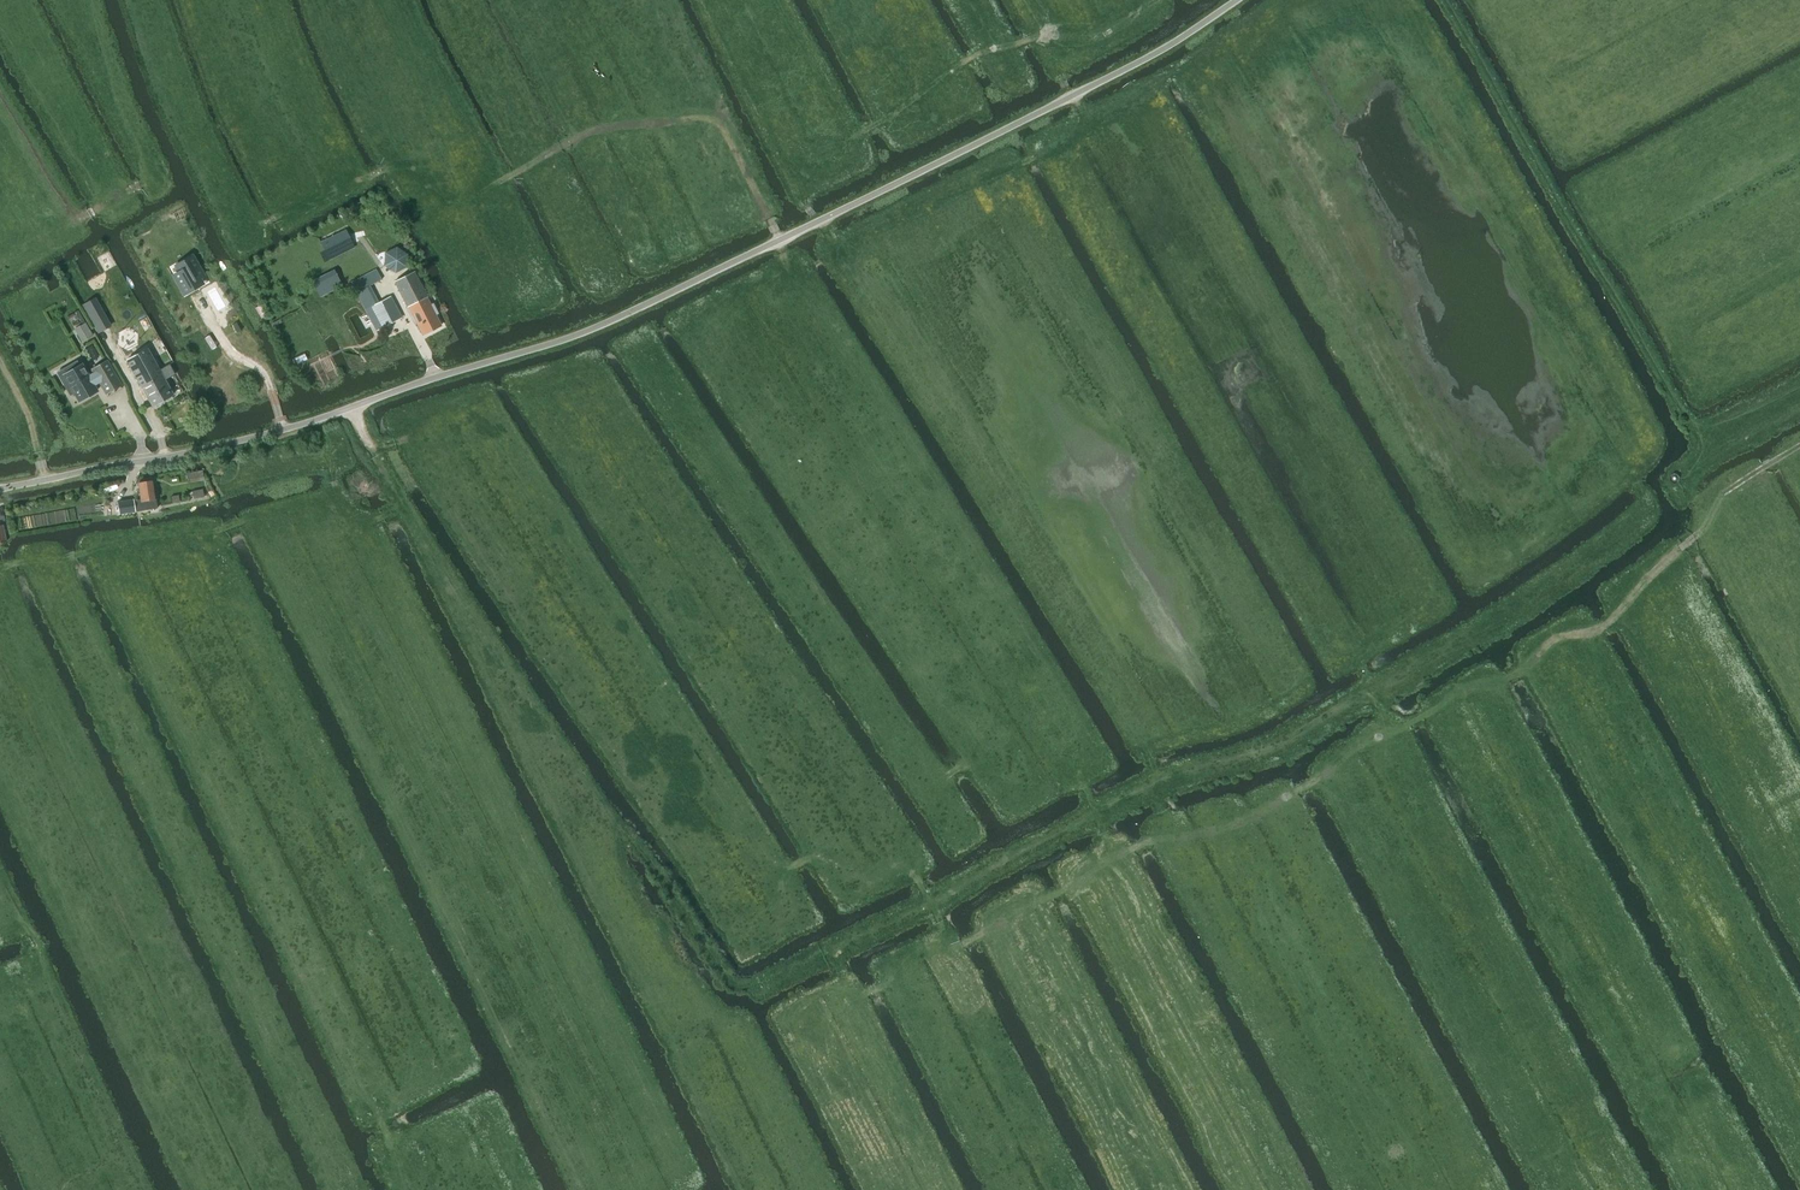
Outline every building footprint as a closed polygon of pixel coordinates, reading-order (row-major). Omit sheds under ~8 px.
[(328,257),(354,245),(346,230),(321,242),(328,257)] [(395,273),(407,267),(408,254),(396,246),(384,253),(384,266),(395,273)] [(194,256),(180,264),(183,271),(177,274),(188,293),(203,284),(200,278),(204,275),(194,256)] [(376,269),(351,282),(356,293),(382,279),(376,269)] [(320,296),(342,284),(334,270),(312,281),(320,296)] [(442,328),(426,297),(428,297),(415,271),(395,282),(407,307),(408,306),(424,337),(442,328)] [(208,294),(218,311),(226,306),(217,289),(208,294)] [(390,295),(365,309),(377,330),(402,317),(390,295)] [(81,304),(98,333),(108,327),(92,298),(81,304)] [(93,336),(85,322),(74,329),(81,342),(93,336)] [(117,332),(117,344),(127,352),(139,345),(139,333),(128,326),(117,332)] [(159,370),(147,348),(126,360),(152,406),(173,394),(164,379),(174,373),(169,364),(159,370)] [(65,375),(69,382),(64,385),(70,396),(75,392),(80,400),(97,390),(92,383),(98,380),(106,394),(122,385),(107,360),(92,369),(94,372),(88,376),(81,365),(80,366),(77,360),(63,368),(67,374),(65,375)] [(203,470),(186,473),(187,479),(204,476),(203,470)] [(119,503),(120,513),(135,511),(135,512),(157,508),(153,480),(138,483),(141,499),(133,500),(134,501),(119,503)] [(193,498),(204,496),(202,488),(192,490),(193,498)]
